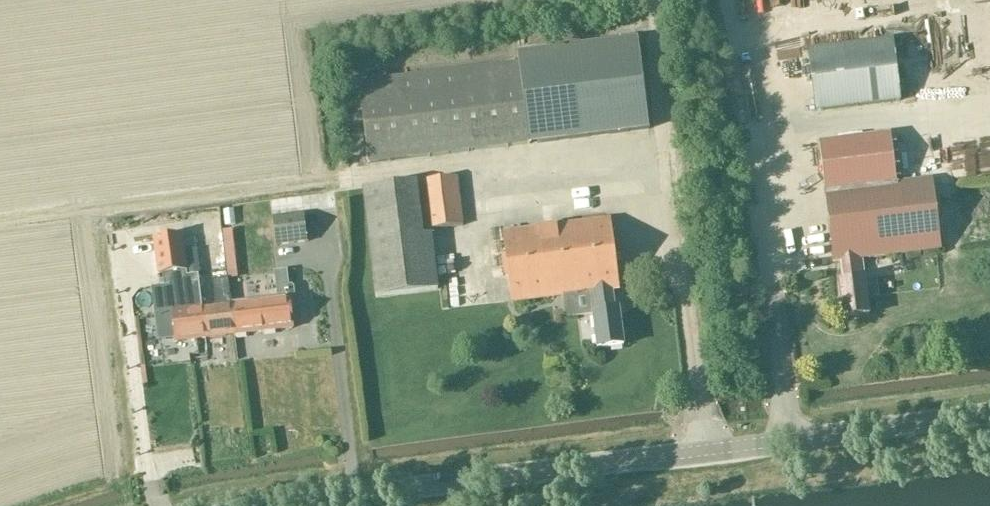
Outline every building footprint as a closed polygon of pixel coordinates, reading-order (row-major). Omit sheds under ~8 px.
[(814,113),(900,102),(892,39),(806,49),(814,113)] [(637,41),(516,56),(517,63),(527,144),(648,128),(637,41)] [(357,83),(367,164),(527,144),(517,63),(357,83)] [(858,259),(939,249),(931,179),(896,183),(890,134),(819,143),(826,199),(834,262),(840,262),(842,281),(838,282),(842,318),(868,315),(866,297),(877,295),(874,277),(860,279),(858,259)] [(429,230),(462,225),(455,177),(362,189),(376,297),(436,289),(429,230)] [(272,217),(276,245),(308,241),(304,213),(272,217)] [(596,349),(623,345),(618,309),(614,310),(611,290),(617,289),(608,219),(503,232),(511,303),(589,293),(596,349)] [(187,275),(186,270),(181,234),(154,238),(159,274),(161,273),(163,288),(168,292),(170,307),(172,309),(173,310),(171,311),(171,313),(159,315),(162,339),(176,338),(177,342),(178,342),(207,338),(203,308),(202,308),(198,274),(187,275)] [(293,328),(286,271),(286,270),(273,271),(276,299),(261,301),(264,331),(292,327),(292,328),(293,328)] [(236,335),(232,304),(228,278),(212,280),(215,306),(203,308),(207,338),(236,335)] [(236,335),(264,331),(261,301),(232,304),(236,335)]
